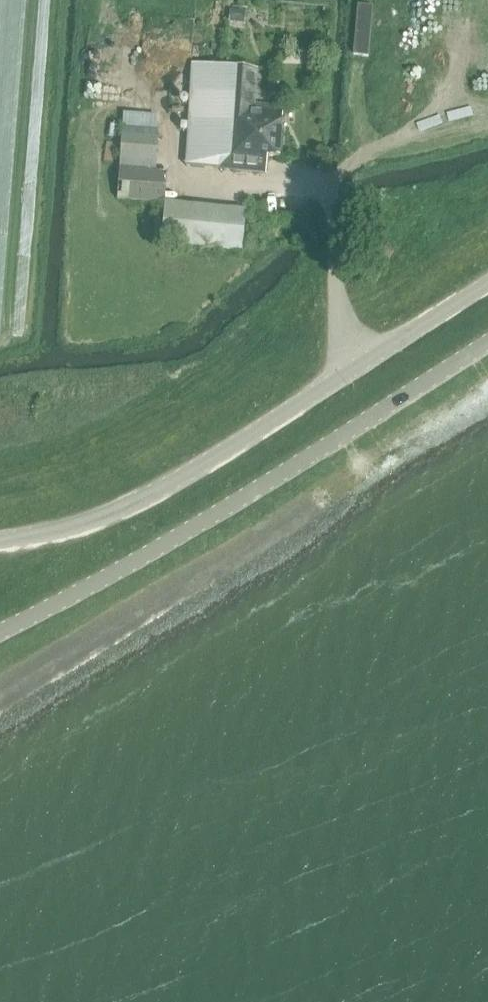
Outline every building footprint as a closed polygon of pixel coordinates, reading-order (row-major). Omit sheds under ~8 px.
[(192,64),(186,166),(213,168),(265,171),(266,156),(279,157),(282,106),(248,103),(250,68),(192,64)] [(138,112),(141,93),(108,89),(105,108),(138,112)] [(119,112),(119,125),(155,127),(155,114),(119,112)] [(130,142),(131,146),(147,145),(146,127),(118,128),(118,142),(130,142)] [(118,165),(155,167),(156,147),(119,146),(118,165)] [(121,168),(118,198),(164,202),(167,171),(121,168)] [(241,242),(243,209),(161,206),(160,239),(241,242)]
